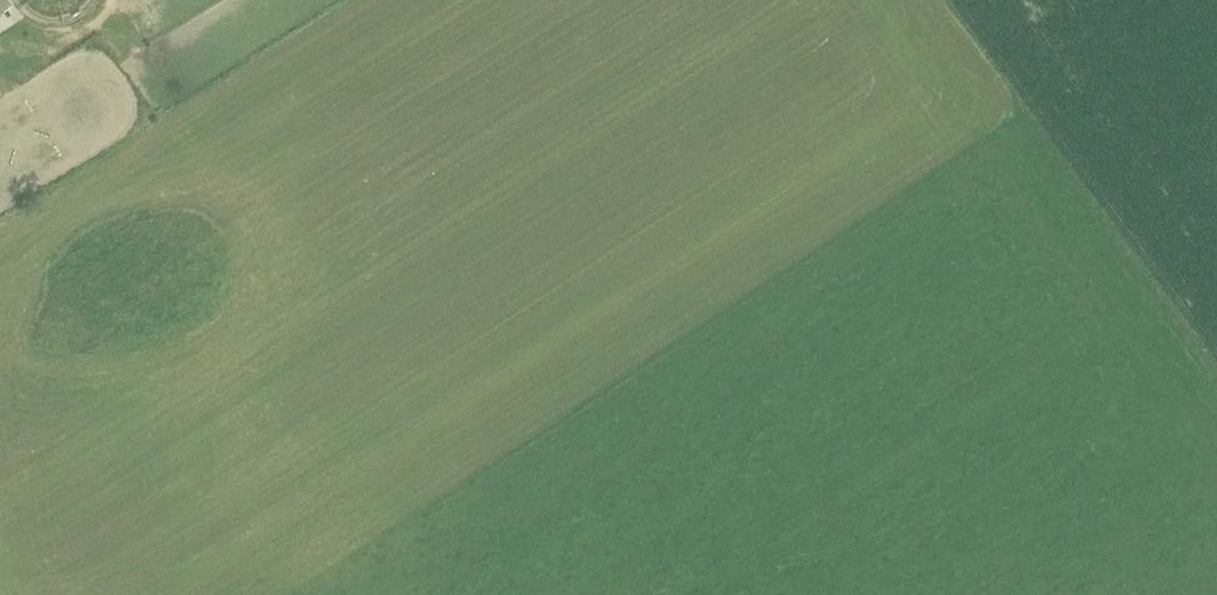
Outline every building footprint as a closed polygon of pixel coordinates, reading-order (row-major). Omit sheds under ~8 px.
[(11,2),(10,0),(0,0),(0,9),(11,2)]
